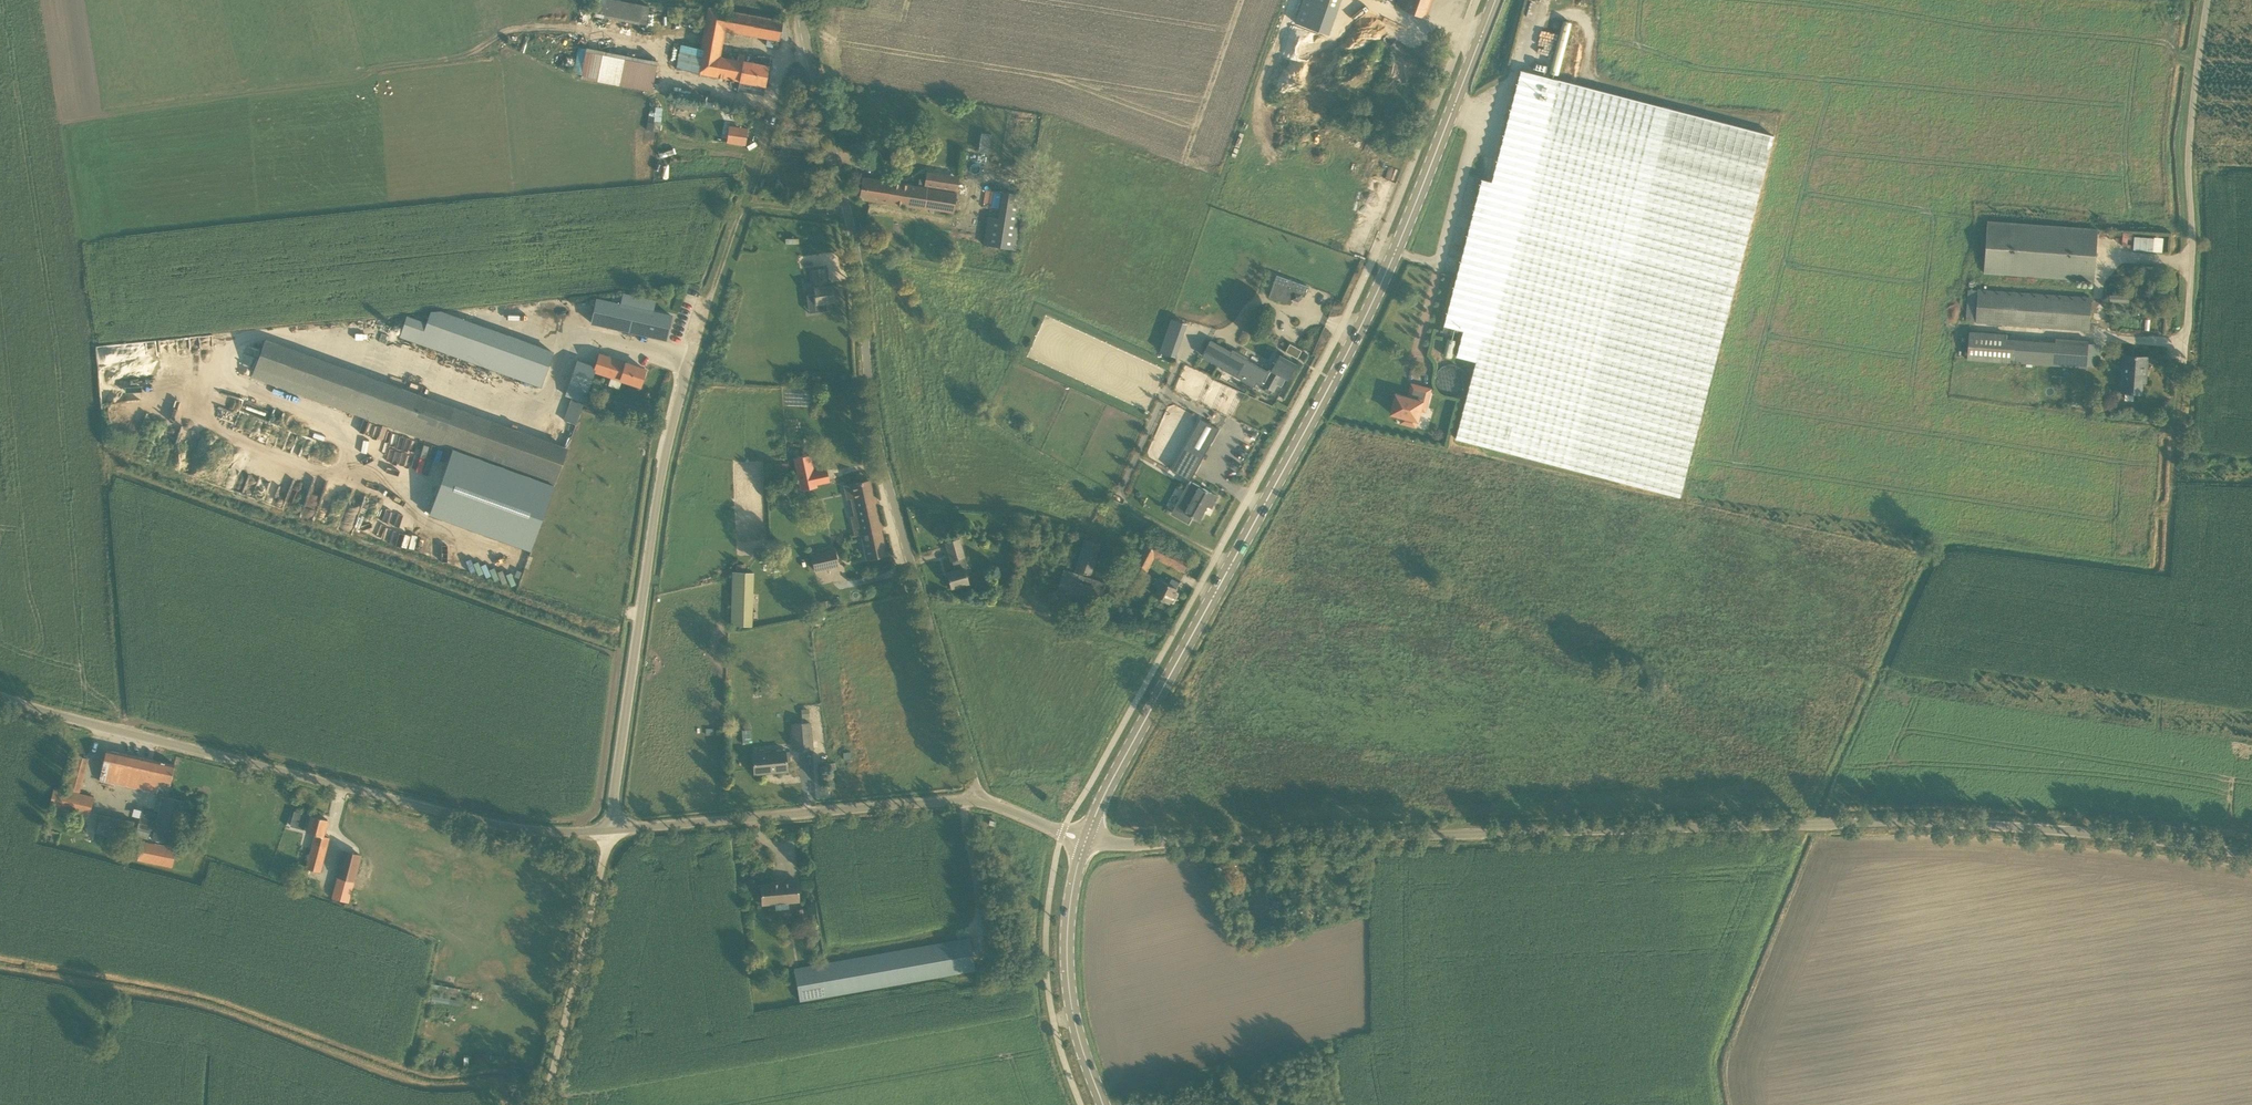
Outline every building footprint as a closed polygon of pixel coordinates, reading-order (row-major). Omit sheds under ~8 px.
[(611,18),(614,0),(597,0),(594,15),(611,18)] [(1328,33),(1338,0),(1299,0),(1292,21),(1328,33)] [(1425,18),(1432,0),(1399,0),(1396,7),(1415,14),(1425,18)] [(649,8),(649,9),(648,20),(665,22),(667,11),(665,10),(666,2),(653,1),(652,9),(649,8)] [(637,23),(646,24),(649,5),(640,4),(637,23)] [(708,7),(702,39),(700,48),(681,44),(676,69),(739,81),(765,86),(765,85),(770,57),(771,57),(771,56),(770,56),(763,55),(763,56),(758,55),(756,63),(744,61),(744,56),(738,55),(737,60),(719,56),(724,29),(767,38),(766,46),(771,47),(772,47),(773,46),(772,46),(773,39),(779,40),(783,21),(708,7)] [(586,48),(586,49),(578,47),(573,72),(581,74),(580,78),(651,91),(657,61),(586,48)] [(1546,72),(1547,66),(1535,63),(1533,69),(1546,72)] [(1680,498),(1696,438),(1734,291),(1774,136),(1521,70),(1492,182),(1482,179),(1443,332),(1453,335),(1455,329),(1463,331),(1456,357),(1475,362),(1455,439),(1680,498)] [(698,101),(677,97),(676,104),(696,108),(698,101)] [(659,111),(646,111),(646,128),(659,128),(659,111)] [(744,144),(744,126),(724,125),(724,143),(744,144)] [(976,151),(988,152),(990,132),(978,131),(976,151)] [(789,135),(789,146),(800,146),(801,136),(789,135)] [(859,198),(869,199),(953,212),(958,176),(927,171),(924,188),(862,178),(859,198)] [(992,190),(984,245),(1015,250),(1024,195),(992,190)] [(2098,228),(1987,221),(1984,274),(2094,281),(2098,228)] [(2133,249),(2153,251),(2154,238),(2134,236),(2133,249)] [(814,288),(815,293),(806,294),(808,303),(816,302),(816,303),(834,301),(832,285),(826,286),(824,269),(813,270),(815,287),(814,288)] [(1269,296),(1270,296),(1291,304),(1293,299),(1299,301),(1301,295),(1305,296),(1307,291),(1308,292),(1310,287),(1308,286),(1308,287),(1277,275),(1270,296),(1269,296)] [(2089,330),(2092,298),(1969,290),(1966,321),(2089,330)] [(2110,294),(2109,301),(2129,303),(2129,296),(2110,294)] [(613,327),(648,335),(666,339),(671,315),(596,299),(591,323),(613,327)] [(403,314),(395,337),(541,385),(553,349),(426,307),(422,320),(403,314)] [(2069,349),(2064,348),(2064,343),(2024,340),(2023,344),(2006,343),(2007,334),(1969,331),(1967,360),(1997,362),(1997,371),(2013,372),(2014,362),(2087,367),(2088,341),(2070,340),(2069,349)] [(1450,356),(1456,340),(1448,337),(1443,354),(1450,356)] [(554,485),(567,449),(266,341),(253,376),(415,435),(452,448),(437,492),(429,514),(530,550),(554,485)] [(1268,372),(1257,365),(1214,342),(1206,361),(1216,367),(1219,360),(1273,390),(1281,375),(1288,379),(1296,365),(1280,356),(1276,364),(1273,363),(1268,372)] [(599,354),(595,367),(594,371),(640,386),(645,369),(599,354)] [(2121,392),(2141,393),(2143,376),(2146,376),(2147,357),(2124,355),(2121,392)] [(594,371),(595,367),(577,361),(565,395),(584,401),(594,371)] [(1425,411),(1431,389),(1416,385),(1416,386),(1413,399),(1409,398),(1409,397),(1408,397),(1396,394),(1391,414),(1409,418),(1408,425),(1416,427),(1417,420),(1418,421),(1421,410),(1425,411)] [(603,396),(599,406),(608,410),(612,399),(603,396)] [(264,412),(265,405),(251,403),(251,410),(264,412)] [(1201,415),(1172,468),(1190,478),(1219,425),(1201,415)] [(817,457),(803,460),(808,483),(818,481),(820,487),(823,486),(837,483),(834,471),(821,474),(817,457)] [(791,458),(791,472),(800,472),(800,458),(791,458)] [(788,478),(787,463),(767,464),(768,479),(788,478)] [(854,515),(851,516),(852,523),(878,517),(870,480),(844,486),(847,499),(850,499),(854,515)] [(1200,486),(1194,497),(1185,512),(1200,520),(1208,506),(1212,508),(1218,496),(1204,488),(1203,489),(1200,486)] [(878,517),(852,523),(855,535),(862,533),(867,559),(886,555),(878,517)] [(1186,573),(1193,558),(1149,536),(1144,543),(1129,569),(1144,577),(1150,565),(1154,557),(1169,565),(1169,564),(1186,573)] [(967,567),(964,558),(959,538),(945,542),(951,562),(952,561),(955,570),(947,573),(951,588),(968,583),(964,568),(967,567)] [(1091,576),(1101,544),(1084,539),(1074,571),(1091,576)] [(814,571),(838,566),(835,549),(810,554),(814,571)] [(1099,604),(1106,583),(1064,569),(1057,590),(1099,604)] [(749,573),(733,573),(731,626),(748,627),(749,573)] [(1155,595),(1170,603),(1177,588),(1180,583),(1172,578),(1169,584),(1159,579),(1155,586),(1159,588),(1155,595)] [(810,707),(801,708),(802,717),(810,717),(810,707)] [(796,750),(813,748),(811,722),(793,724),(796,750)] [(742,742),(750,741),(750,729),(741,729),(742,742)] [(168,795),(174,764),(106,750),(99,780),(168,795)] [(753,753),(755,773),(756,773),(755,770),(771,769),(771,771),(788,770),(786,750),(753,753)] [(74,755),(71,766),(84,769),(87,758),(74,755)] [(94,797),(78,793),(65,790),(54,788),(49,806),(89,815),(94,797)] [(177,845),(186,801),(163,796),(153,840),(177,845)] [(144,810),(138,836),(151,839),(157,813),(144,810)] [(306,869),(320,872),(329,837),(323,836),(327,819),(312,815),(307,832),(315,834),(306,869)] [(297,845),(296,834),(285,835),(286,846),(297,845)] [(172,866),(176,849),(141,842),(137,859),(172,866)] [(337,877),(353,882),(361,855),(344,851),(337,877)] [(789,908),(788,901),(800,900),(798,879),(789,880),(790,882),(762,884),(763,903),(775,902),(775,909),(789,908)] [(1310,893),(1289,899),(1290,904),(1311,898),(1310,893)] [(1294,911),(1275,917),(1277,923),(1287,919),(1296,916),(1294,911)] [(800,1000),(976,969),(970,937),(795,968),(800,1000)] [(432,982),(430,990),(457,996),(459,989),(432,982)] [(431,1068),(433,1057),(418,1054),(415,1065),(431,1068)]
